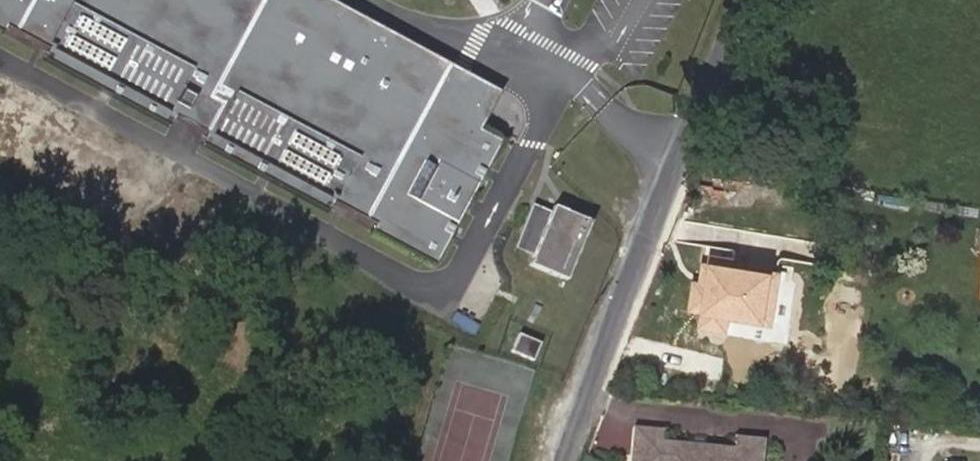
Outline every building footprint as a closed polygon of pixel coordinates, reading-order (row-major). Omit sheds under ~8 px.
[(443,77),(445,73),(308,0),(0,0),(0,30),(5,33),(8,26),(49,48),(44,58),(172,126),(177,116),(208,132),(203,142),(330,210),(336,200),(377,222),(373,229),(438,263),(504,137),(483,126),(464,116),(471,102),(479,107),(492,82),(470,71),(461,86),(443,77)] [(337,0),(308,0),(445,73),(443,77),(461,86),(470,71),(337,0)] [(490,113),(503,88),(492,82),(479,107),(471,102),(464,116),(483,126),(490,113)] [(568,280),(592,220),(554,205),(550,216),(535,210),(534,214),(537,215),(526,243),(523,241),(521,246),(536,252),(531,265),(568,280)] [(526,243),(537,215),(534,214),(523,241),(526,243)] [(775,323),(782,271),(702,260),(693,326),(729,331),(731,317),(775,323)] [(534,361),(542,343),(520,334),(512,352),(534,361)] [(766,438),(737,435),(736,447),(664,440),(665,429),(636,426),(633,460),(764,460),(766,438)]
